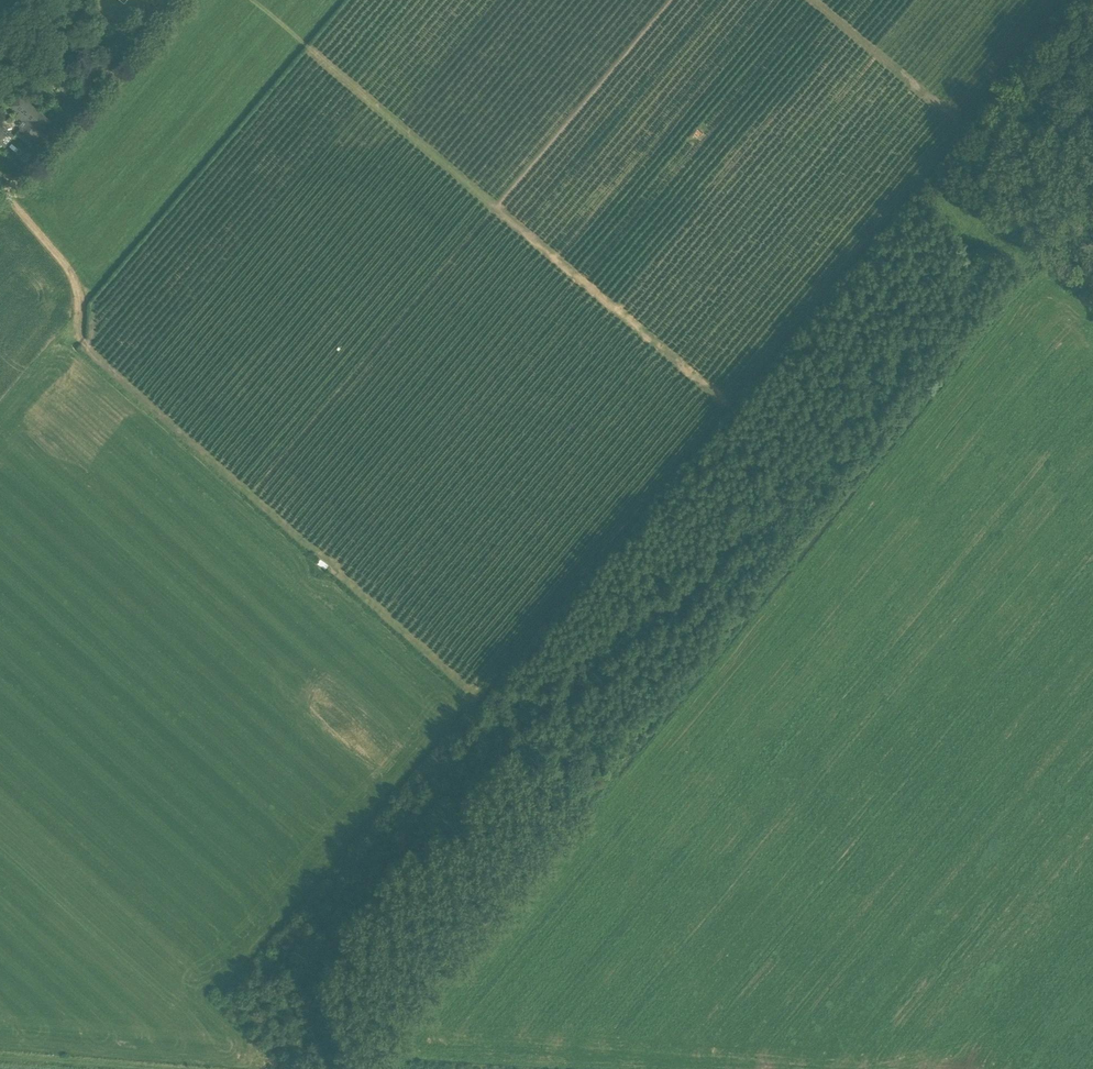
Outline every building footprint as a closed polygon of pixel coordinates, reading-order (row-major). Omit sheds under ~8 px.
[(46,132),(42,129),(49,121),(20,96),(12,106),(29,120),(17,134),(29,144),(38,133),(42,136),(46,132)] [(0,119),(0,143),(6,148),(16,136),(1,123),(3,122),(0,119)]
